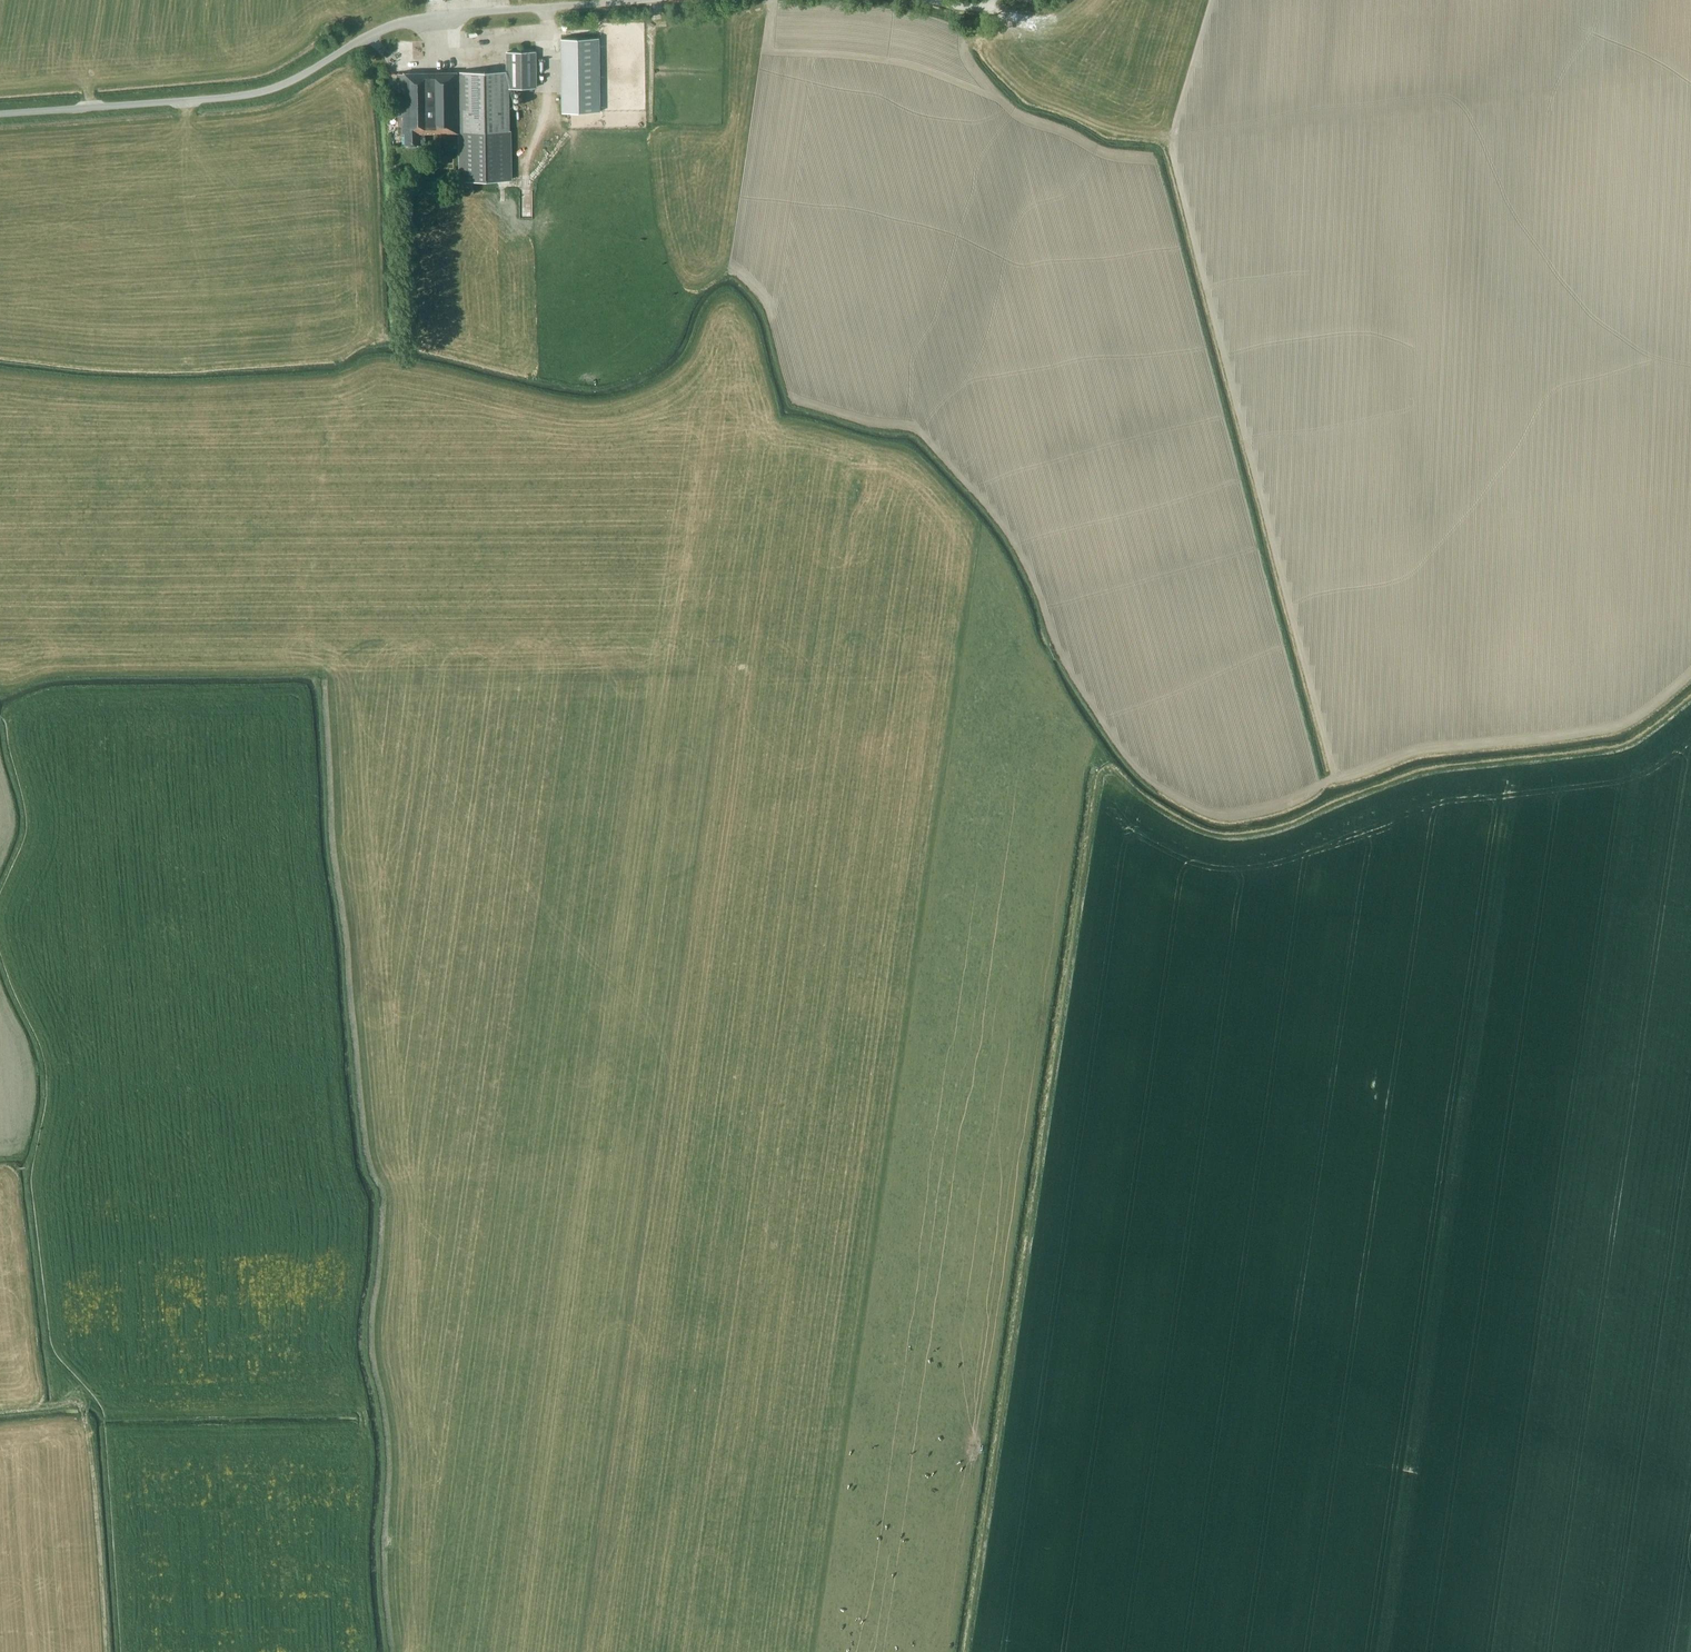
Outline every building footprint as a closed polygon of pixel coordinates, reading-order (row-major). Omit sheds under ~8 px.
[(600,111),(599,37),(560,38),(561,112),(600,111)] [(511,179),(510,87),(536,86),(535,50),(508,51),(509,70),(399,72),(400,125),(403,125),(403,133),(406,133),(406,144),(426,144),(426,132),(462,132),(463,180),(511,179)]
